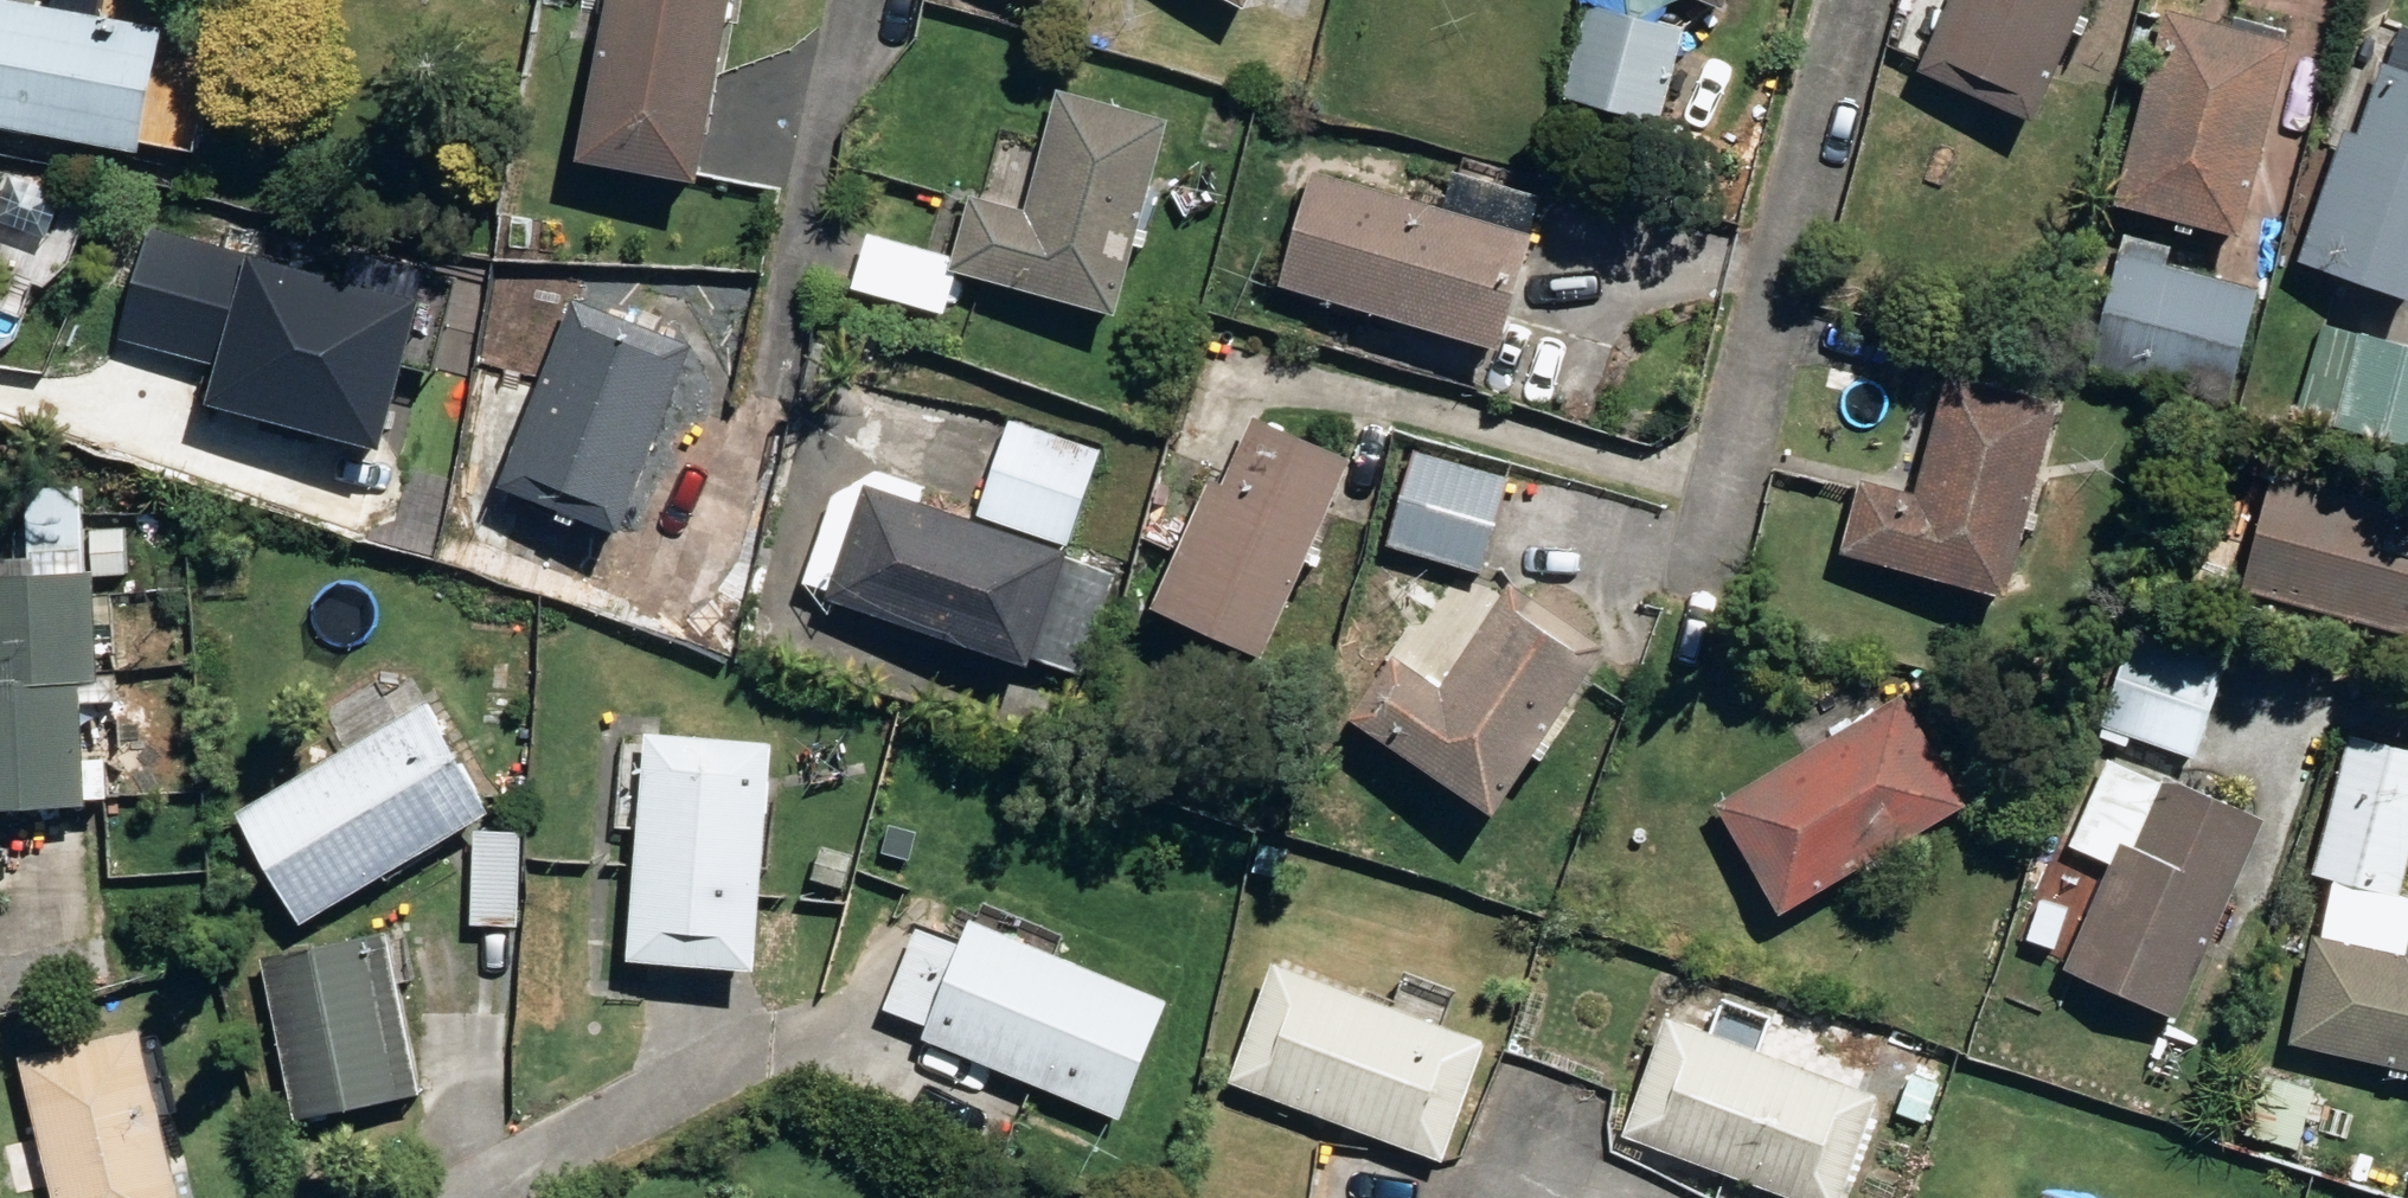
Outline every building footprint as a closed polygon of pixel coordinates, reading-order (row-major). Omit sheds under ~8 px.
[(152,149),(172,23),(37,0),(0,0),(0,124),(152,149)] [(712,176),(736,0),(619,0),(598,161),(712,176)] [(2045,121),(2098,0),(1965,0),(1934,72),(2045,121)] [(1576,94),(1671,120),(1697,28),(1602,3),(1576,94)] [(2132,203),(2251,234),(2302,42),(2183,10),(2132,203)] [(2407,296),(2407,66),(2399,62),(2375,130),(2365,127),(2315,263),(2407,296)] [(969,271),(1123,316),(1180,119),(1075,89),(1041,208),(986,191),(967,255),(888,233),(873,287),(957,311),(969,271)] [(1308,277),(1517,345),(1554,230),(1345,164),(1308,277)] [(199,405),(375,452),(418,295),(148,223),(117,337),(211,362),(199,405)] [(2111,363),(2244,400),(2275,285),(2189,259),(2193,245),(2147,232),(2111,363)] [(523,497),(641,536),(706,337),(588,298),(523,497)] [(2407,440),(2407,340),(2383,334),(2359,428),(2407,440)] [(1861,553),(2018,594),(2038,523),(2050,526),(2055,509),(2042,505),(2069,399),(1963,372),(1931,495),(1879,481),(1861,553)] [(1173,615),(1278,657),(1359,457),(1266,418),(1240,485),(1226,479),(1173,615)] [(980,512),(1067,541),(1098,451),(1012,425),(980,512)] [(1398,547),(1492,575),(1522,477),(1428,449),(1398,547)] [(841,600),(1036,665),(1076,547),(934,500),(940,483),(887,464),(841,600)] [(2407,632),(2407,494),(2404,506),(2302,478),(2270,593),(2407,632)] [(36,680),(37,683),(105,679),(98,572),(91,572),(85,491),(37,494),(41,557),(0,560),(0,682),(36,680)] [(101,530),(105,571),(136,568),(132,528),(101,530)] [(1048,655),(1097,671),(1133,570),(1084,554),(1048,655)] [(1364,734),(1510,815),(1618,624),(1524,572),(1458,690),(1406,659),(1364,734)] [(2129,719),(2211,755),(2254,661),(2170,625),(2129,719)] [(0,682),(0,809),(94,803),(94,800),(117,799),(115,755),(92,756),(89,702),(124,700),(122,678),(105,679),(37,683),(36,680),(0,682)] [(1733,803),(1797,911),(1981,802),(1918,694),(1733,803)] [(250,813),(316,923),(502,810),(437,702),(250,813)] [(645,964),(770,969),(781,738),(656,732),(645,964)] [(2407,891),(2407,744),(2359,732),(2325,870),(2407,891)] [(2084,972),(2190,1020),(2280,816),(2132,749),(2045,944),(2088,964),(2084,972)] [(482,924),(528,927),(532,830),(485,829),(482,924)] [(942,1035),(1136,1116),(1184,1001),(986,918),(976,941),(942,927),(908,1007),(947,1023),(942,1035)] [(282,956),(315,1118),(436,1091),(402,931),(282,956)] [(2332,936),(2308,1045),(2407,1067),(2407,952),(2332,936)] [(1251,1077),(1457,1158),(1501,1045),(1295,964),(1251,1077)] [(1815,1197),(1858,1197),(1896,1097),(1686,1018),(1643,1133),(1815,1197)] [(71,1197),(196,1197),(151,1025),(33,1057),(71,1197)]
